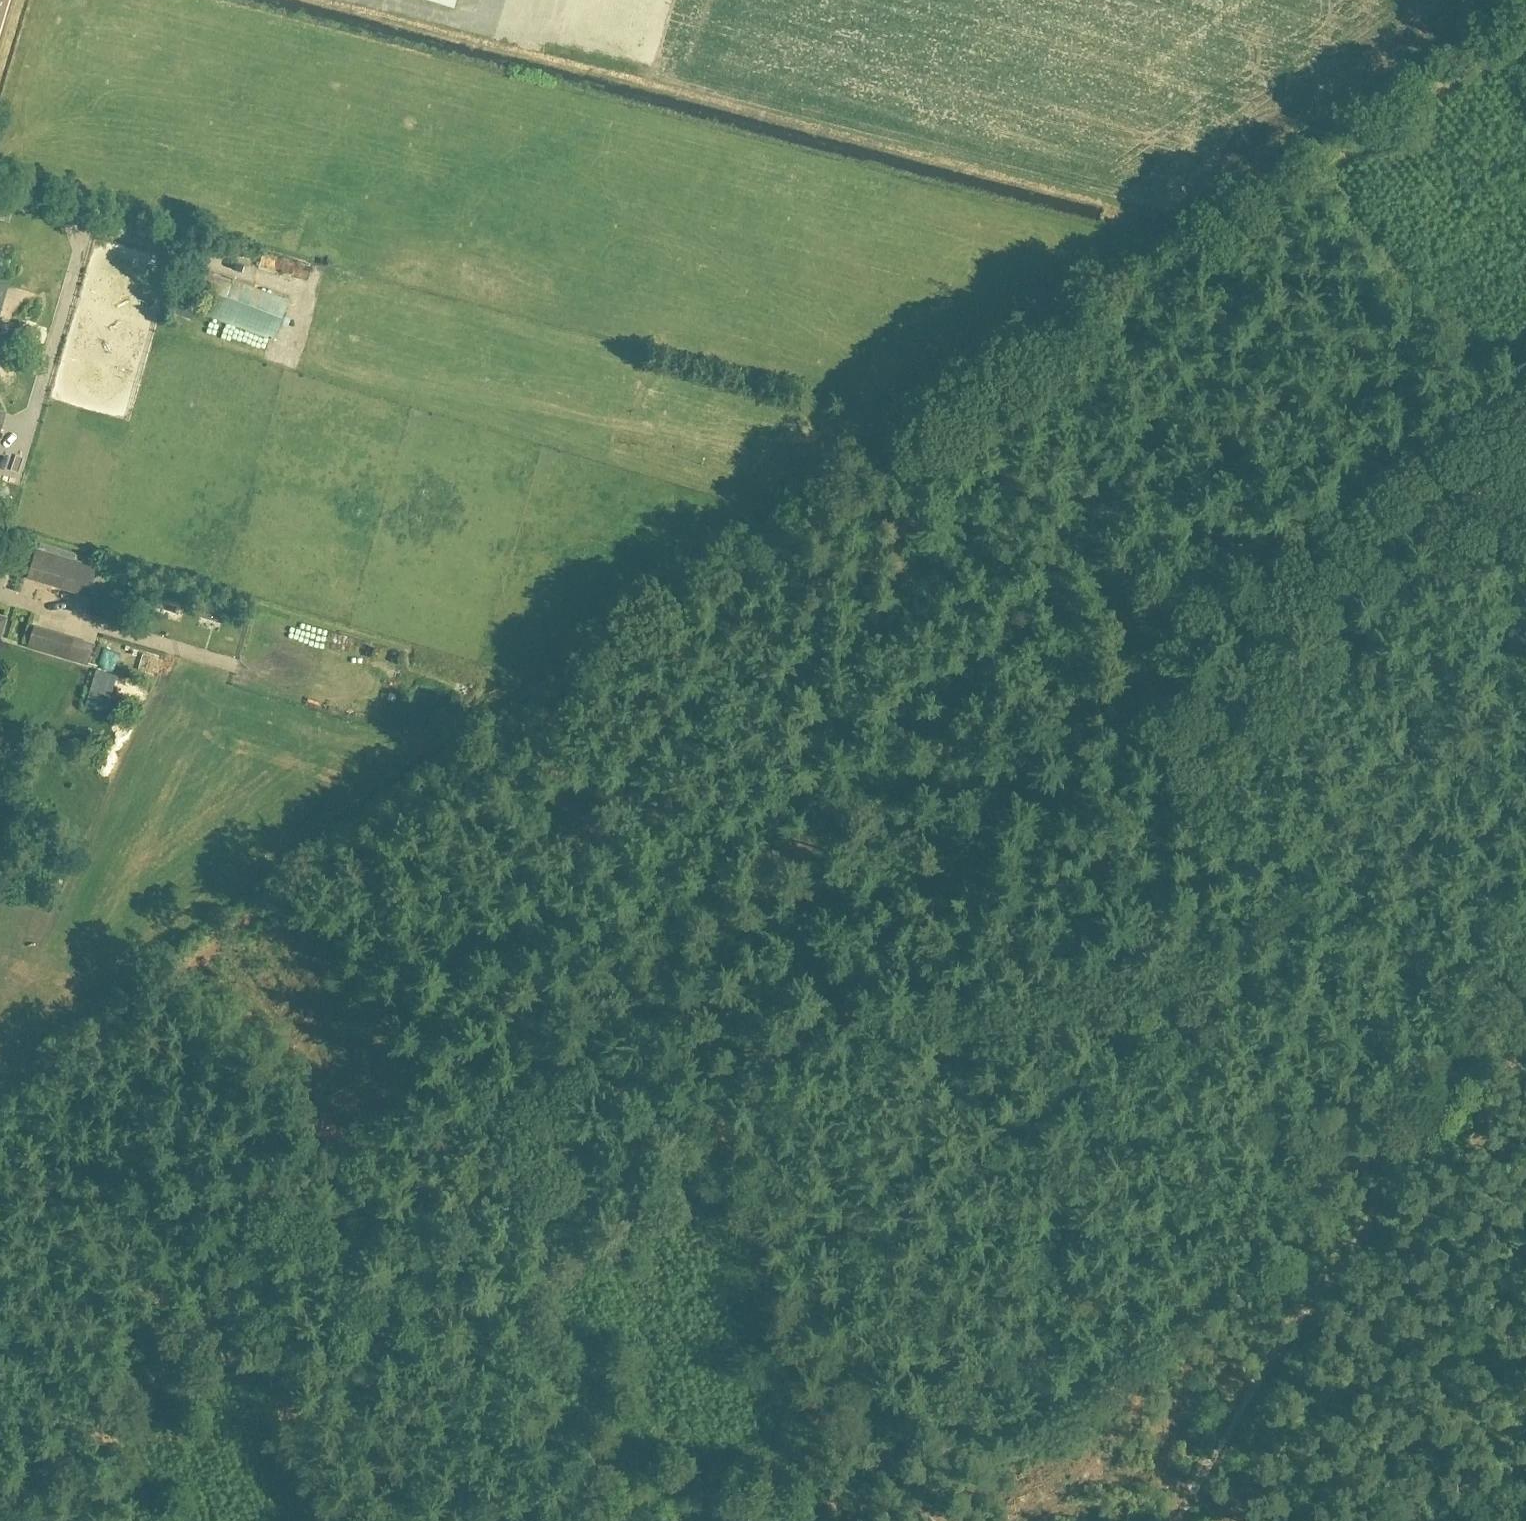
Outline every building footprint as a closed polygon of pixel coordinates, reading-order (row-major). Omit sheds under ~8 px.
[(271,337),(282,306),(284,301),(201,268),(194,288),(205,292),(198,309),(237,324),(271,337)] [(97,567),(36,547),(27,576),(88,595),(97,567)]
